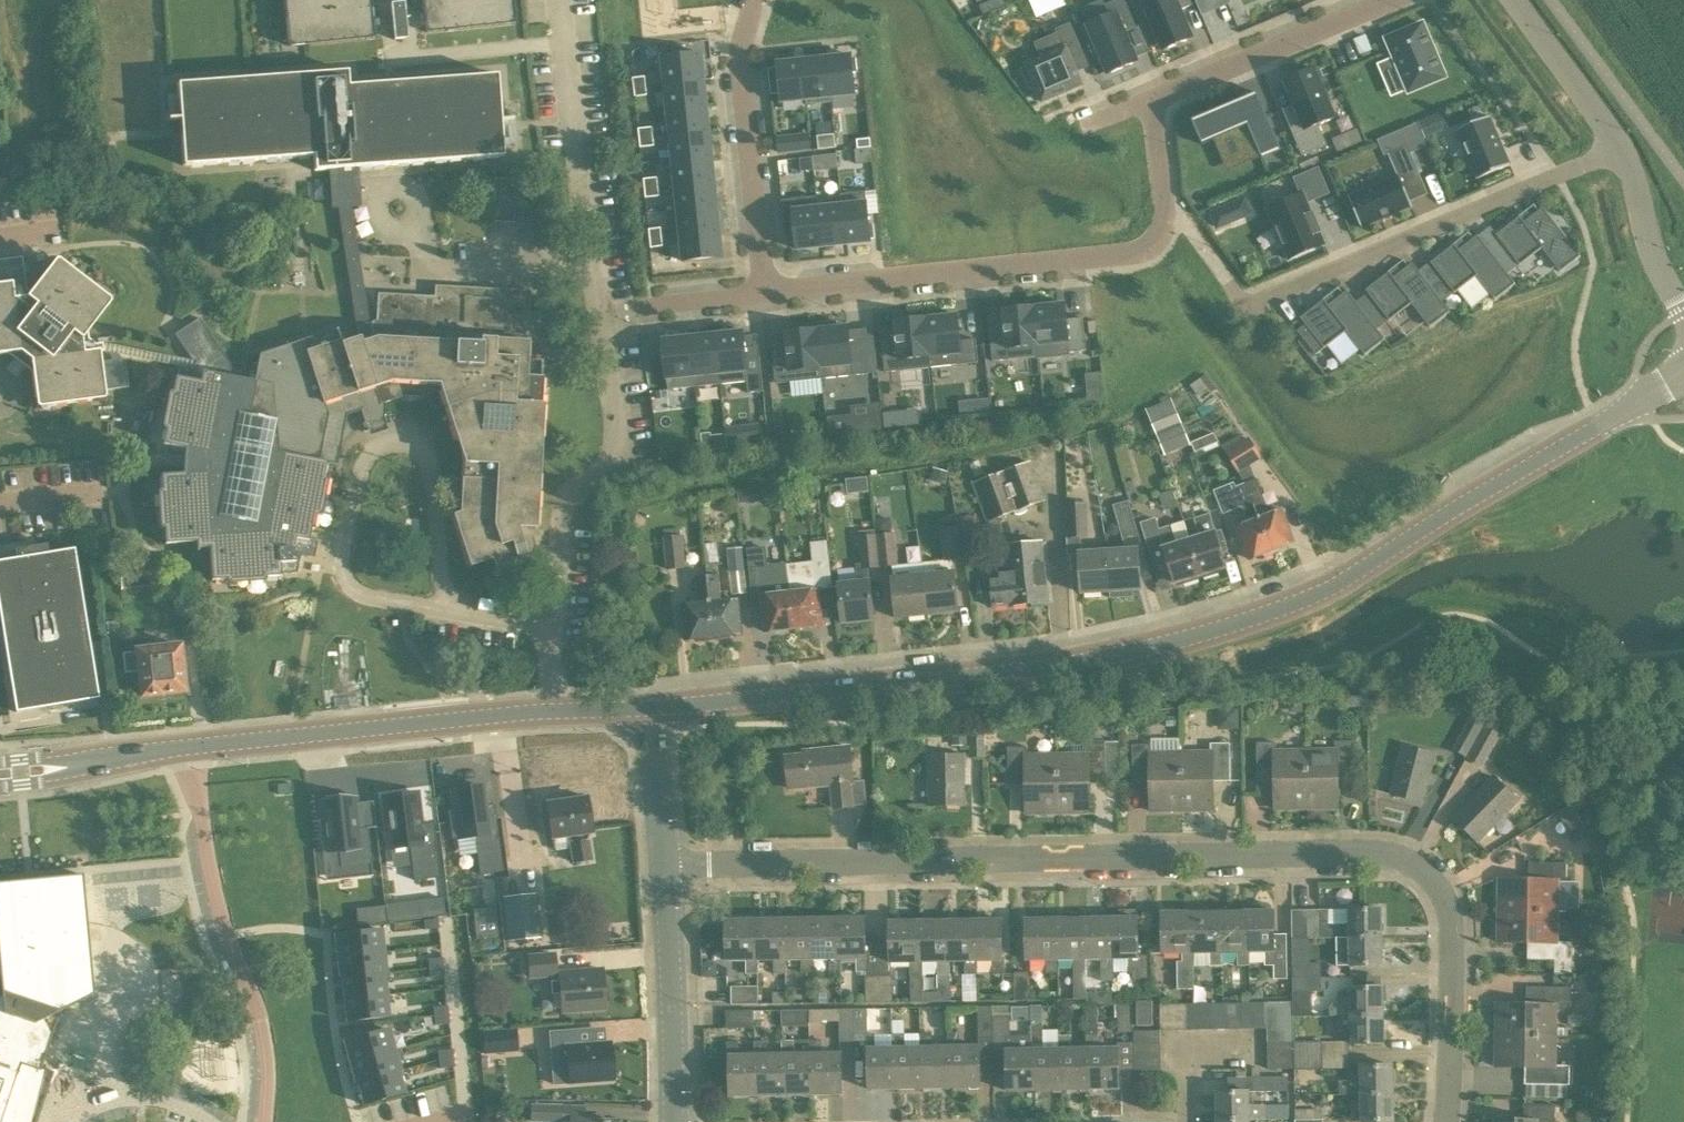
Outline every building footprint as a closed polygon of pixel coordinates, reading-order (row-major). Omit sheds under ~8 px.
[(305,51),(374,44),(369,0),(284,0),(286,25),(288,25),(288,23),(304,22),(307,49),(305,49),(305,51)] [(426,38),(504,30),(504,28),(503,29),(500,0),(422,0),(426,38)] [(1005,6),(1002,0),(993,0),(980,6),(984,15),(1005,6)] [(1039,11),(1060,2),(1059,0),(1034,0),(1039,11)] [(1088,24),(1108,73),(1137,61),(1125,33),(1137,28),(1126,0),(1115,0),(1099,7),(1104,18),(1088,24)] [(1180,10),(1192,5),(1190,0),(1146,0),(1143,1),(1164,50),(1192,38),(1180,10)] [(1201,13),(1216,7),(1213,0),(1196,0),(1201,13)] [(403,8),(390,10),(394,45),(407,44),(403,8)] [(1055,28),(1064,48),(1026,64),(1028,68),(1023,70),(1030,87),(1035,84),(1042,102),(1082,85),(1070,57),(1083,52),(1070,22),(1055,28)] [(1423,24),(1385,39),(1408,93),(1445,78),(1423,24)] [(701,46),(662,50),(665,79),(704,75),(701,46)] [(827,58),(831,102),(832,102),(832,97),(856,94),(853,72),(857,72),(856,58),(852,58),(851,55),(827,58)] [(807,100),(807,105),(831,102),(827,58),(803,60),(807,100)] [(803,60),(778,63),(782,102),(807,100),(803,60)] [(1302,156),(1327,145),(1319,125),(1335,118),(1314,69),(1285,81),(1295,104),(1282,109),(1302,156)] [(338,210),(339,212),(350,210),(356,209),(353,171),(503,161),(501,127),(512,126),(512,124),(501,125),(498,79),(349,89),(348,74),(177,85),(180,120),(168,121),(169,123),(180,122),(183,168),(313,159),(314,174),(330,173),(332,211),(338,210)] [(704,75),(665,79),(667,105),(707,101),(704,75)] [(633,87),(646,86),(646,77),(632,78),(633,87)] [(646,86),(633,87),(634,96),(647,95),(646,86)] [(1257,87),(1191,113),(1203,143),(1217,137),(1219,141),(1235,135),(1246,161),(1260,155),(1262,159),(1283,151),(1257,87)] [(667,105),(670,130),(710,126),(707,101),(667,105)] [(1433,135),(1453,126),(1446,110),(1425,120),(1433,135)] [(1477,179),(1510,165),(1489,116),(1456,130),(1477,179)] [(712,152),(710,126),(670,130),(673,156),(712,152)] [(637,128),(638,138),(652,136),(651,127),(637,128)] [(1339,134),(1341,148),(1368,143),(1365,129),(1339,134)] [(826,146),(844,146),(843,133),(825,133),(826,146)] [(652,146),(652,136),(638,138),(639,147),(652,146)] [(820,148),(783,154),(791,205),(851,196),(844,146),(825,149),(823,137),(819,138),(820,148)] [(818,141),(784,143),(785,150),(818,148),(818,141)] [(1361,229),(1411,208),(1401,184),(1420,176),(1407,147),(1389,155),(1397,176),(1347,197),(1361,229)] [(673,156),(675,182),(715,178),(712,152),(673,156)] [(1269,209),(1289,259),(1324,244),(1320,233),(1322,232),(1314,212),(1312,213),(1307,203),(1330,193),(1319,168),(1295,178),(1302,195),(1269,209)] [(642,178),(643,188),(657,186),(656,177),(642,178)] [(715,178),(675,182),(678,208),(718,204),(715,178)] [(657,186),(643,188),(644,197),(657,196),(657,186)] [(871,242),(867,202),(842,205),(846,244),(871,242)] [(524,219),(545,219),(545,203),(524,203),(524,219)] [(720,230),(718,204),(678,208),(680,234),(720,230)] [(822,247),(846,244),(842,205),(818,207),(822,247)] [(822,247),(818,207),(793,210),(797,249),(822,247)] [(670,209),(651,210),(652,226),(671,225),(670,209)] [(1562,272),(1581,256),(1543,209),(1525,223),(1521,218),(1497,236),(1520,265),(1542,248),(1562,272)] [(370,432),(387,426),(385,419),(386,402),(406,396),(422,396),(442,390),(464,459),(462,512),(455,515),(471,566),(491,560),(494,568),(526,558),(516,528),(533,528),(540,404),(539,404),(542,360),(525,359),(529,291),(435,286),(434,297),(378,294),(375,333),(370,336),(350,210),(339,212),(359,343),(341,346),(336,330),(259,355),(264,358),(249,420),(271,426),(275,460),(324,471),(325,464),(336,466),(336,465),(325,462),(333,421),(363,411),(370,432)] [(648,229),(649,238),(662,237),(661,227),(648,229)] [(720,230),(680,234),(683,261),(723,257),(720,230)] [(1496,300),(1516,284),(1478,236),(1459,251),(1454,246),(1431,264),(1456,294),(1478,277),(1496,300)] [(663,246),(662,237),(649,238),(650,247),(663,246)] [(179,365),(180,359),(102,343),(95,344),(88,339),(86,333),(104,309),(94,301),(99,294),(66,268),(60,276),(49,267),(32,290),(26,290),(23,271),(21,256),(0,259),(0,354),(8,353),(31,371),(35,399),(48,397),(50,406),(91,400),(90,392),(104,390),(99,351),(103,350),(179,365)] [(1431,327),(1451,311),(1413,265),(1395,279),(1391,274),(1367,292),(1390,321),(1412,304),(1431,327)] [(1303,337),(1317,355),(1346,331),(1366,355),(1385,339),(1347,292),(1329,307),(1325,301),(1302,320),(1310,331),(1303,337)] [(1055,305),(1054,298),(1033,301),(1038,345),(1069,342),(1065,304),(1055,305)] [(1009,348),(1038,345),(1033,301),(1013,303),(1013,309),(1003,310),(1005,326),(989,328),(992,357),(1009,355),(1009,348)] [(927,313),(933,367),(978,363),(975,330),(961,331),(959,316),(949,317),(948,311),(927,313)] [(933,367),(927,313),(906,315),(906,322),(896,323),(897,338),(884,339),(887,372),(933,367)] [(162,444),(185,449),(183,473),(160,474),(165,544),(196,542),(196,548),(209,547),(211,580),(280,576),(280,573),(296,572),(300,551),(312,553),(312,552),(310,552),(311,543),(316,544),(316,542),(307,540),(309,530),(312,531),(324,471),(275,460),(271,426),(249,420),(264,358),(259,355),(253,382),(228,378),(231,367),(198,319),(174,335),(191,361),(180,359),(179,365),(177,376),(175,376),(162,444)] [(817,324),(822,378),(868,374),(865,341),(851,342),(849,327),(839,328),(838,321),(817,324)] [(796,332),(786,333),(787,349),(773,350),(777,383),(822,378),(817,324),(796,326),(796,332)] [(716,334),(722,384),(749,381),(743,331),(716,334)] [(690,337),(695,387),(697,387),(696,376),(719,374),(720,384),(722,384),(716,334),(690,337)] [(668,390),(695,387),(690,337),(663,340),(668,390)] [(1097,397),(1109,397),(1108,371),(1096,371),(1097,397)] [(1201,377),(1190,386),(1198,396),(1209,387),(1201,377)] [(1161,403),(1145,410),(1164,455),(1190,444),(1169,394),(1159,398),(1161,403)] [(828,423),(829,436),(882,431),(880,414),(854,416),(854,421),(828,423)] [(758,424),(743,425),(744,439),(760,438),(758,424)] [(1200,448),(1225,442),(1222,432),(1197,438),(1200,448)] [(1225,452),(1238,472),(1261,458),(1248,437),(1225,452)] [(975,485),(989,523),(1044,502),(1030,464),(975,485)] [(1281,551),(1281,546),(1293,542),(1281,511),(1270,515),(1255,479),(1245,482),(1273,554),(1281,551)] [(1273,554),(1245,482),(1235,487),(1234,482),(1213,490),(1223,514),(1242,507),(1248,524),(1238,528),(1251,559),(1262,554),(1265,557),(1273,554)] [(1113,505),(1125,549),(1143,548),(1129,500),(1113,505)] [(1065,503),(1068,553),(1082,553),(1081,537),(1088,537),(1087,502),(1065,503)] [(1200,538),(1190,541),(1200,575),(1226,567),(1217,533),(1216,533),(1209,513),(1194,518),(1200,538)] [(983,563),(977,516),(960,519),(967,565),(983,563)] [(1173,583),(1200,575),(1190,541),(1189,541),(1183,521),(1159,529),(1155,517),(1140,522),(1154,567),(1167,563),(1173,583)] [(958,526),(940,528),(945,560),(945,561),(951,561),(963,559),(958,526)] [(682,535),(680,535),(679,527),(664,529),(665,536),(663,537),(667,570),(686,568),(682,535)] [(895,533),(873,535),(877,567),(891,566),(898,565),(895,533)] [(877,567),(873,535),(858,537),(861,564),(855,564),(857,583),(839,585),(843,624),(846,624),(849,627),(859,626),(861,622),(874,620),(868,568),(877,567)] [(812,561),(787,564),(793,629),(821,626),(818,590),(833,589),(828,540),(810,542),(812,561)] [(43,541),(15,546),(16,555),(0,557),(0,591),(15,684),(11,685),(15,709),(97,695),(93,671),(89,672),(68,546),(45,550),(43,541)] [(1000,563),(1001,570),(1001,574),(1023,572),(1026,605),(1049,603),(1042,542),(1003,546),(1005,563),(1000,563)] [(727,549),(732,595),(747,593),(742,547),(727,549)] [(1131,590),(1140,590),(1137,549),(1107,552),(1107,553),(1110,592),(1109,592),(1110,598),(1132,597),(1131,590)] [(763,584),(765,595),(762,596),(766,632),(793,629),(787,564),(768,566),(766,550),(746,552),(749,585),(763,584)] [(623,554),(625,570),(639,568),(636,552),(623,554)] [(1107,553),(1107,552),(1080,553),(1082,593),(1109,592),(1110,592),(1107,553)] [(707,575),(714,637),(716,637),(719,641),(727,640),(729,635),(741,634),(737,602),(721,604),(719,574),(715,575),(715,569),(706,570),(707,575)] [(1001,570),(988,572),(992,608),(1009,607),(1009,606),(1026,605),(1023,572),(1001,574),(1001,570)] [(952,573),(922,576),(926,615),(958,611),(954,573),(952,573)] [(695,576),(698,605),(683,607),(687,640),(699,639),(702,642),(709,642),(711,637),(714,637),(707,575),(695,576)] [(922,576),(893,579),(897,618),(926,615),(922,576)] [(121,652),(124,674),(138,672),(141,697),(160,695),(160,694),(184,691),(179,645),(121,652)] [(1227,708),(1224,723),(1241,726),(1243,711),(1227,708)] [(1471,715),(1452,749),(1466,757),(1485,723),(1471,715)] [(1467,758),(1483,767),(1503,732),(1486,723),(1467,758)] [(969,729),(970,758),(985,757),(985,729),(969,729)] [(1057,756),(1056,756),(1057,813),(1089,812),(1089,783),(1105,783),(1105,740),(1086,740),(1086,745),(1056,745),(1057,756)] [(1335,750),(1306,750),(1307,809),(1337,808),(1337,779),(1354,778),(1354,741),(1335,741),(1335,750)] [(1307,809),(1306,750),(1276,751),(1276,742),(1256,742),(1257,780),(1276,780),(1277,809),(1307,809)] [(1113,763),(1126,763),(1126,744),(1113,743),(1113,763)] [(1210,752),(1181,753),(1182,811),(1212,810),(1212,781),(1230,781),(1229,743),(1210,743),(1210,752)] [(1182,811),(1181,753),(1151,753),(1151,744),(1132,745),(1132,782),(1151,782),(1152,811),(1182,811)] [(1057,813),(1056,756),(1027,756),(1026,746),(1008,747),(1008,784),(1027,784),(1028,813),(1057,813)] [(789,789),(832,784),(834,808),(853,806),(851,783),(854,783),(850,747),(810,751),(811,754),(786,757),(789,789)] [(1392,795),(1424,803),(1437,755),(1405,747),(1392,795)] [(928,754),(929,806),(964,805),(963,753),(928,754)] [(1454,819),(1478,843),(1520,801),(1495,777),(1454,819)] [(454,806),(446,807),(450,835),(473,832),(478,870),(502,867),(493,800),(483,802),(481,782),(451,786),(454,806)] [(416,790),(383,794),(389,846),(409,844),(413,878),(440,875),(434,821),(420,822),(416,790)] [(569,800),(546,803),(551,837),(552,837),(568,835),(569,840),(568,841),(569,848),(571,862),(592,859),(589,838),(587,838),(586,832),(591,832),(586,798),(582,798),(581,794),(568,796),(569,800)] [(321,820),(318,820),(321,851),(336,849),(338,867),(370,864),(366,827),(358,827),(354,798),(319,802),(321,820)] [(1563,822),(1578,815),(1574,804),(1559,811),(1563,822)] [(1500,881),(1500,912),(1558,912),(1558,911),(1574,911),(1575,882),(1566,882),(1566,863),(1539,863),(1539,882),(1528,881),(1500,881)] [(86,923),(81,874),(0,882),(0,978),(1,991),(0,993),(0,1121),(37,1121),(54,1072),(55,1070),(42,1066),(61,1010),(93,993),(86,923)] [(534,895),(503,898),(508,940),(539,937),(534,895)] [(438,897),(416,899),(418,916),(440,913),(438,897)] [(384,905),(355,908),(357,926),(386,923),(384,905)] [(1256,912),(1246,912),(1247,954),(1250,954),(1265,954),(1265,965),(1274,964),(1274,978),(1287,978),(1286,934),(1275,934),(1274,912),(1272,912),(1272,909),(1269,905),(1260,905),(1256,909),(1256,912)] [(1320,927),(1320,938),(1350,938),(1382,938),(1381,909),(1350,909),(1350,924),(1350,927),(1320,927)] [(1292,910),(1292,939),(1320,938),(1320,910),(1292,910)] [(1119,918),(1109,919),(1110,959),(1113,959),(1129,959),(1129,971),(1133,971),(1133,978),(1148,978),(1147,955),(1137,955),(1137,918),(1135,918),(1135,911),(1119,911),(1119,918)] [(1246,912),(1218,913),(1219,954),(1222,954),(1237,954),(1237,965),(1250,965),(1250,954),(1247,954),(1246,912)] [(1557,941),(1558,912),(1500,912),(1499,942),(1527,943),(1533,943),(1532,959),(1556,960),(1556,973),(1573,973),(1574,942),(1557,941)] [(1192,955),(1191,913),(1162,913),(1162,955),(1182,955),(1182,961),(1177,961),(1178,988),(1194,988),(1193,966),(1195,966),(1195,955),(1192,955)] [(1218,913),(1191,913),(1192,955),(1195,955),(1210,955),(1210,966),(1222,966),(1222,954),(1219,954),(1218,913)] [(498,937),(496,914),(473,916),(475,939),(498,937)] [(837,918),(810,919),(810,960),(814,960),(829,960),(829,972),(841,972),(841,960),(838,960),(837,918)] [(865,918),(837,918),(838,960),(841,960),(857,959),(857,972),(869,971),(869,956),(866,956),(865,918)] [(438,928),(437,919),(424,920),(425,929),(438,928)] [(756,961),(755,919),(725,920),(726,961),(746,961),(746,973),(758,973),(758,961),(756,961)] [(781,919),(755,919),(756,961),(758,961),(774,961),(774,973),(786,973),(786,960),(782,960),(781,919)] [(810,919),(781,919),(782,960),(786,960),(802,960),(802,972),(814,972),(814,960),(810,960),(810,919)] [(1058,973),(1058,960),(1055,960),(1054,919),(1026,920),(1026,960),(1046,960),(1046,973),(1055,973),(1058,973)] [(1055,960),(1058,960),(1073,960),(1074,999),(1087,998),(1086,960),(1083,960),(1082,919),(1054,919),(1055,960)] [(1109,919),(1082,919),(1083,960),(1086,960),(1101,959),(1102,981),(1113,980),(1113,959),(1110,959),(1109,919)] [(922,975),(922,961),(919,961),(918,921),(890,922),(890,961),(910,961),(910,975),(920,975),(922,975)] [(919,961),(922,961),(938,961),(938,975),(950,975),(950,960),(946,961),(946,921),(918,921),(919,961)] [(973,921),(946,921),(946,961),(950,960),(965,960),(965,974),(978,974),(977,960),(973,960),(973,921)] [(1002,921),(973,921),(973,960),(977,960),(993,960),(993,974),(1005,974),(1005,957),(1002,957),(1002,921)] [(379,929),(336,934),(338,956),(381,952),(379,929)] [(1382,938),(1350,938),(1350,967),(1382,966),(1382,938)] [(381,952),(338,956),(341,978),(384,973),(381,952)] [(560,993),(562,1011),(605,1008),(602,970),(559,973),(557,973),(555,954),(529,956),(530,976),(550,975),(551,994),(560,993)] [(428,959),(429,968),(442,966),(441,957),(428,959)] [(1293,963),(1293,980),(1321,979),(1321,962),(1293,963)] [(443,975),(442,966),(429,968),(430,976),(443,975)] [(1014,972),(1015,1001),(1028,1000),(1028,972),(1014,972)] [(384,973),(341,978),(343,999),(386,994),(384,973)] [(866,975),(866,1002),(892,1002),(892,975),(866,975)] [(1321,979),(1293,980),(1293,992),(1299,992),(1299,996),(1319,996),(1319,990),(1321,990),(1321,979)] [(732,986),(732,1004),(758,1004),(758,985),(732,986)] [(1498,1005),(1498,1037),(1555,1037),(1555,1029),(1555,1006),(1571,1007),(1571,1005),(1571,989),(1571,987),(1532,986),(1531,1006),(1526,1006),(1498,1005)] [(1338,1015),(1338,1018),(1384,1017),(1384,990),(1351,990),(1345,989),(1340,990),(1336,994),(1336,1003),(1334,1003),(1330,1006),(1330,1015),(1338,1015)] [(386,994),(343,999),(346,1021),(388,1017),(386,994)] [(1153,1001),(1136,1001),(1137,1026),(1153,1025),(1153,1001)] [(1293,1002),(1266,1003),(1267,1029),(1267,1042),(1294,1042),(1294,1041),(1293,1002)] [(1213,1003),(1200,1004),(1200,1030),(1214,1030),(1213,1003)] [(1227,1003),(1213,1003),(1214,1030),(1227,1030),(1227,1003)] [(1239,1003),(1227,1003),(1227,1030),(1239,1029),(1239,1003)] [(1253,1003),(1239,1003),(1239,1029),(1253,1029),(1253,1003)] [(1266,1003),(1253,1003),(1253,1029),(1267,1029),(1266,1003)] [(1018,1004),(1018,1019),(1049,1019),(1049,1004),(1018,1004)] [(1118,1004),(1118,1033),(1133,1032),(1132,1004),(1118,1004)] [(1160,1004),(1160,1031),(1173,1030),(1173,1004),(1160,1004)] [(1187,1004),(1173,1004),(1173,1030),(1187,1030),(1187,1004)] [(1200,1004),(1187,1004),(1187,1030),(1200,1030),(1200,1004)] [(434,1016),(448,1014),(447,1005),(433,1007),(434,1016)] [(993,1006),(979,1006),(979,1007),(980,1037),(994,1037),(993,1006)] [(993,1006),(994,1037),(1007,1037),(1007,1074),(1008,1090),(1038,1090),(1036,1050),(1032,1050),(1032,1035),(1031,1035),(1010,1035),(1010,1016),(1009,1016),(1009,1006),(993,1006)] [(1087,1034),(1087,1049),(1092,1049),(1093,1089),(1119,1088),(1119,1070),(1134,1069),(1134,1058),(1134,1045),(1134,1042),(1118,1043),(1118,1048),(1098,1049),(1098,1007),(1087,1007),(1087,1034)] [(754,1009),(726,1009),(726,1028),(754,1027),(754,1009)] [(809,1022),(809,1009),(781,1010),(781,1027),(809,1026),(809,1022)] [(839,1041),(855,1041),(854,1009),(809,1009),(809,1022),(839,1022),(839,1041)] [(854,1009),(855,1041),(868,1041),(868,1048),(869,1090),(898,1089),(897,1047),(892,1047),(878,1047),(877,1035),(868,1035),(868,1009),(854,1009)] [(448,1014),(434,1016),(435,1025),(449,1023),(448,1014)] [(1384,1017),(1338,1018),(1339,1030),(1352,1029),(1352,1047),(1385,1046),(1384,1017)] [(1031,1024),(1031,1035),(1032,1035),(1032,1050),(1036,1050),(1038,1090),(1065,1089),(1065,1049),(1059,1049),(1058,1035),(1042,1035),(1042,1024),(1031,1024)] [(386,1029),(345,1040),(351,1062),(392,1050),(386,1029)] [(515,1035),(515,1029),(483,1032),(484,1047),(485,1053),(517,1051),(515,1035)] [(564,1031),(549,1032),(552,1068),(567,1067),(569,1083),(612,1079),(609,1042),(605,1043),(578,1045),(576,1030),(564,1031)] [(1134,1031),(1134,1042),(1134,1045),(1161,1044),(1160,1031),(1134,1031)] [(925,1089),(953,1088),(952,1046),(932,1046),(932,1033),(920,1033),(920,1047),(921,1047),(924,1047),(925,1089)] [(952,1046),(953,1088),(980,1088),(980,1075),(980,1046),(961,1046),(960,1033),(953,1033),(953,1046),(952,1046)] [(892,1034),(892,1047),(897,1047),(898,1089),(925,1089),(924,1047),(921,1047),(920,1047),(904,1047),(904,1034),(892,1034)] [(1071,1035),(1058,1035),(1059,1049),(1065,1049),(1065,1089),(1093,1089),(1092,1049),(1087,1049),(1087,1034),(1086,1034),(1086,1049),(1071,1049),(1071,1035)] [(1555,1037),(1498,1037),(1497,1066),(1525,1067),(1525,1084),(1569,1085),(1570,1065),(1554,1065),(1555,1037)] [(809,1040),(809,1054),(813,1054),(814,1094),(842,1093),(841,1053),(821,1054),(821,1039),(809,1040)] [(781,1040),(782,1054),(787,1054),(788,1094),(814,1094),(813,1054),(809,1054),(794,1054),(794,1040),(781,1040)] [(754,1041),(754,1055),(759,1055),(760,1095),(788,1094),(787,1054),(782,1054),(767,1055),(767,1041),(754,1041)] [(1322,1041),(1294,1041),(1294,1042),(1294,1055),(1294,1057),(1322,1057),(1322,1041)] [(759,1055),(754,1055),(739,1055),(739,1042),(727,1042),(727,1059),(731,1059),(731,1095),(760,1095),(759,1055)] [(1294,1042),(1267,1042),(1268,1055),(1294,1055),(1294,1042)] [(1161,1044),(1134,1045),(1134,1058),(1161,1058),(1161,1044)] [(438,1050),(439,1059),(452,1058),(451,1049),(438,1050)] [(392,1050),(351,1062),(356,1082),(398,1071),(392,1050)] [(1294,1055),(1268,1055),(1268,1069),(1295,1069),(1294,1057),(1294,1055)] [(1322,1068),(1322,1057),(1294,1057),(1295,1069),(1322,1068)] [(453,1067),(452,1058),(439,1059),(440,1068),(453,1067)] [(1134,1058),(1134,1069),(1134,1071),(1161,1071),(1161,1058),(1134,1058)] [(1362,1093),(1362,1095),(1393,1095),(1393,1067),(1361,1068),(1362,1080),(1340,1080),(1340,1094),(1362,1093)] [(398,1071),(356,1082),(363,1104),(404,1093),(398,1071)] [(1253,1077),(1253,1092),(1288,1091),(1289,1076),(1253,1077)] [(1217,1092),(1218,1121),(1249,1121),(1249,1120),(1263,1119),(1263,1105),(1249,1105),(1249,1092),(1217,1092)] [(1362,1095),(1362,1121),(1394,1121),(1393,1095),(1362,1095)] [(1610,1102),(1600,1101),(1598,1121),(1608,1121),(1610,1102)] [(1495,1121),(1555,1121),(1555,1112),(1555,1106),(1555,1104),(1524,1103),(1523,1121),(1495,1120),(1495,1121)] [(553,1121),(562,1121),(562,1105),(530,1105),(529,1121),(553,1121)] [(1323,1119),(1321,1119),(1321,1108),(1295,1109),(1295,1121),(1323,1121),(1323,1119)]
